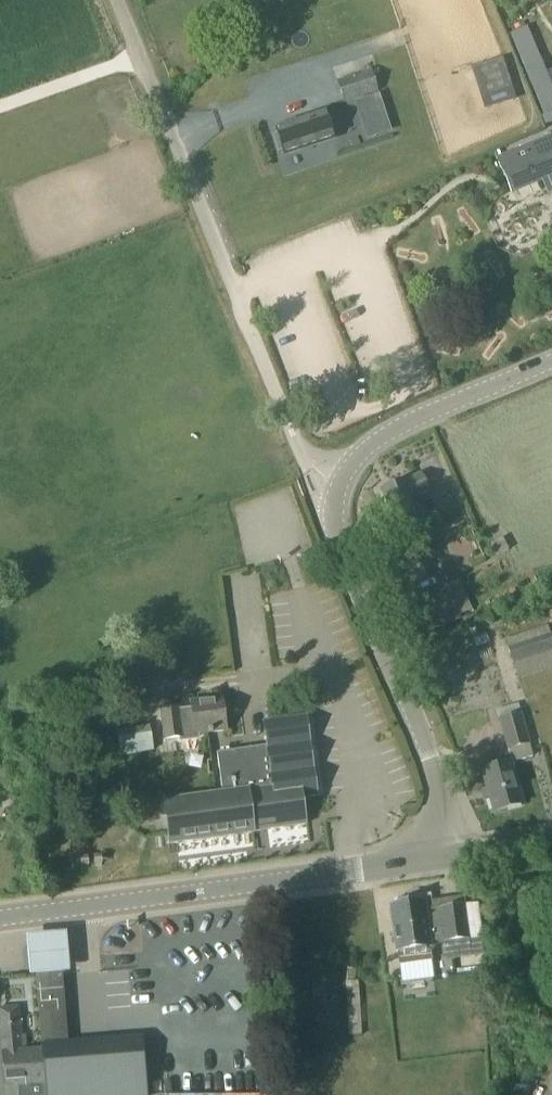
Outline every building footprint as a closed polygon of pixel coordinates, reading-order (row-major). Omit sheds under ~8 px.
[(534,45),(527,29),(510,36),(516,52),(534,45)] [(473,69),(482,97),(509,89),(500,61),(473,69)] [(541,62),(523,69),(543,117),(551,113),(551,88),(541,62)] [(343,105),(378,93),(370,71),(336,82),(343,105)] [(278,136),(273,138),(278,152),(282,151),(284,156),(333,140),(350,134),(335,89),(295,102),(301,122),(276,131),(278,136)] [(497,160),(510,191),(540,179),(547,196),(551,194),(551,137),(497,160)] [(430,490),(448,484),(436,445),(418,451),(430,490)] [(405,481),(381,493),(395,523),(399,531),(402,530),(407,541),(426,532),(421,521),(423,520),(419,512),(419,511),(414,501),(429,494),(420,475),(406,482),(405,481)] [(432,631),(461,619),(459,615),(472,610),(458,580),(418,597),(432,631)] [(547,627),(506,640),(520,681),(551,670),(551,641),(547,627)] [(485,634),(472,638),(476,648),(489,643),(485,634)] [(178,709),(161,711),(164,739),(179,738),(180,743),(199,741),(199,735),(225,732),(221,698),(190,702),(191,711),(178,712),(178,709)] [(146,700),(116,704),(123,756),(153,752),(146,700)] [(483,801),(488,799),(492,814),(524,805),(511,764),(532,758),(529,745),(521,713),(497,720),(506,752),(507,752),(510,762),(479,771),(485,789),(480,791),(483,801)] [(264,723),(267,747),(216,754),(222,795),(164,803),(170,845),(251,834),(251,833),(258,832),(307,825),(303,798),(316,796),(305,718),(264,723)] [(424,903),(389,908),(395,953),(397,952),(398,967),(431,962),(429,948),(430,948),(430,946),(443,944),(445,960),(470,955),(469,947),(468,941),(470,941),(470,940),(485,938),(480,905),(441,910),(440,901),(424,903)] [(69,931),(28,933),(30,950),(31,974),(73,972),(71,947),(69,931)] [(0,1008),(0,1038),(4,1087),(18,1086),(44,1084),(45,1094),(146,1094),(142,1042),(66,1047),(60,972),(35,974),(41,1050),(25,1051),(24,1036),(20,1036),(18,1007),(0,1008)]
